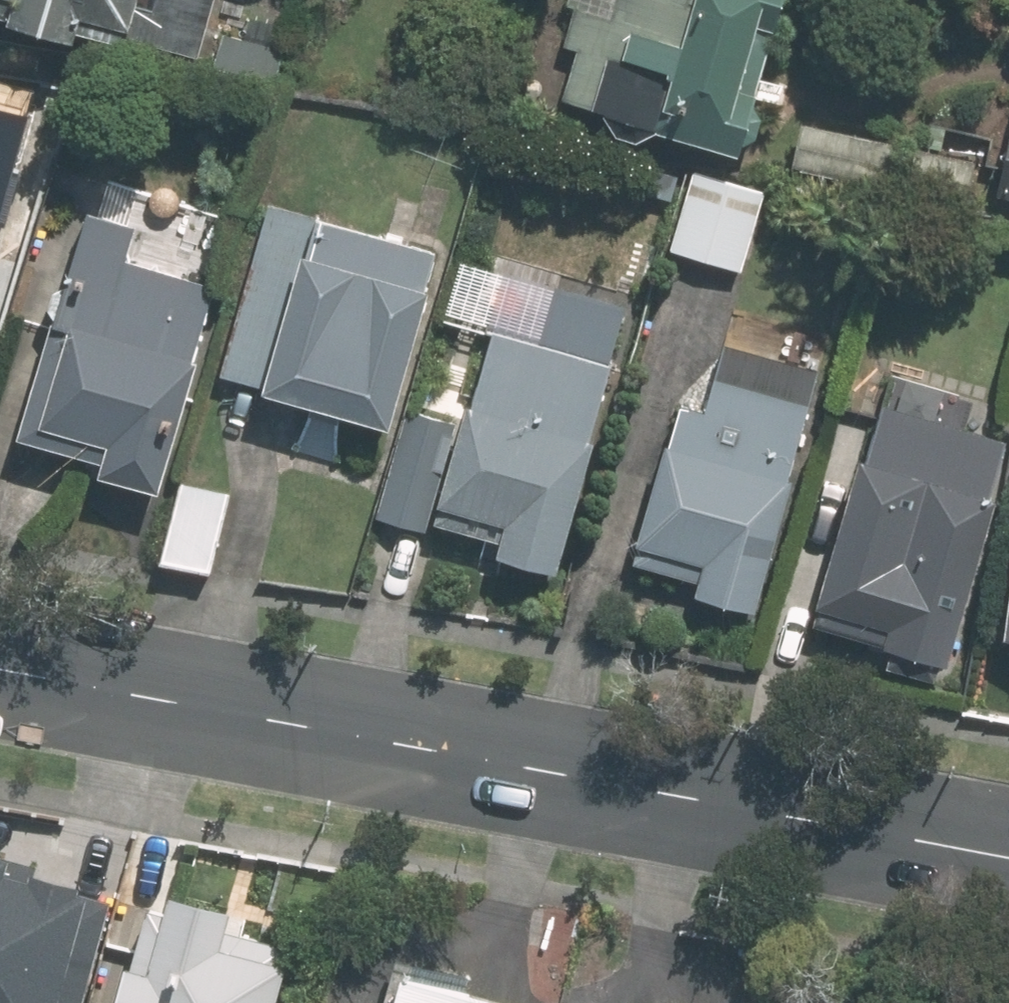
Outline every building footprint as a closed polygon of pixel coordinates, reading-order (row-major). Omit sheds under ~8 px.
[(54,60),(62,32),(101,43),(113,0),(0,0),(0,45),(54,60)] [(773,117),(785,86),(760,76),(789,0),(596,0),(553,110),(717,174),(773,117)] [(1001,104),(996,176),(1008,177),(1008,105),(1001,104)] [(893,153),(790,133),(788,147),(762,142),(757,171),(894,197),(898,173),(890,171),(893,153)] [(709,202),(681,193),(661,257),(733,280),(759,196),(715,182),(709,202)] [(78,491),(141,511),(233,223),(111,184),(101,215),(79,208),(1,450),(83,476),(78,491)] [(324,215),(271,200),(222,369),(274,384),(275,379),(400,415),(440,278),(434,276),(444,241),(326,208),(324,215)] [(399,415),(370,525),(426,540),(430,527),(487,542),(479,572),(547,590),(620,317),(559,301),(567,271),(497,252),(488,282),(447,271),(433,325),(484,338),(459,431),(399,415)] [(662,414),(622,568),(684,584),(677,614),(744,632),(801,413),(682,382),(673,417),(662,414)] [(1002,448),(870,410),(851,477),(838,474),(794,631),(870,652),(866,667),(934,686),(1002,448)] [(1007,420),(984,654),(1008,656),(1008,420),(1007,420)] [(240,475),(185,459),(159,551),(213,567),(240,475)] [(109,903),(36,886),(40,865),(0,856),(0,1002),(86,1002),(109,903)] [(294,957),(288,955),(292,941),(233,924),(240,898),(180,881),(174,903),(157,898),(142,953),(137,951),(122,1002),(281,1002),(294,957)] [(555,996),(403,956),(390,1002),(553,1002),(555,996)]
